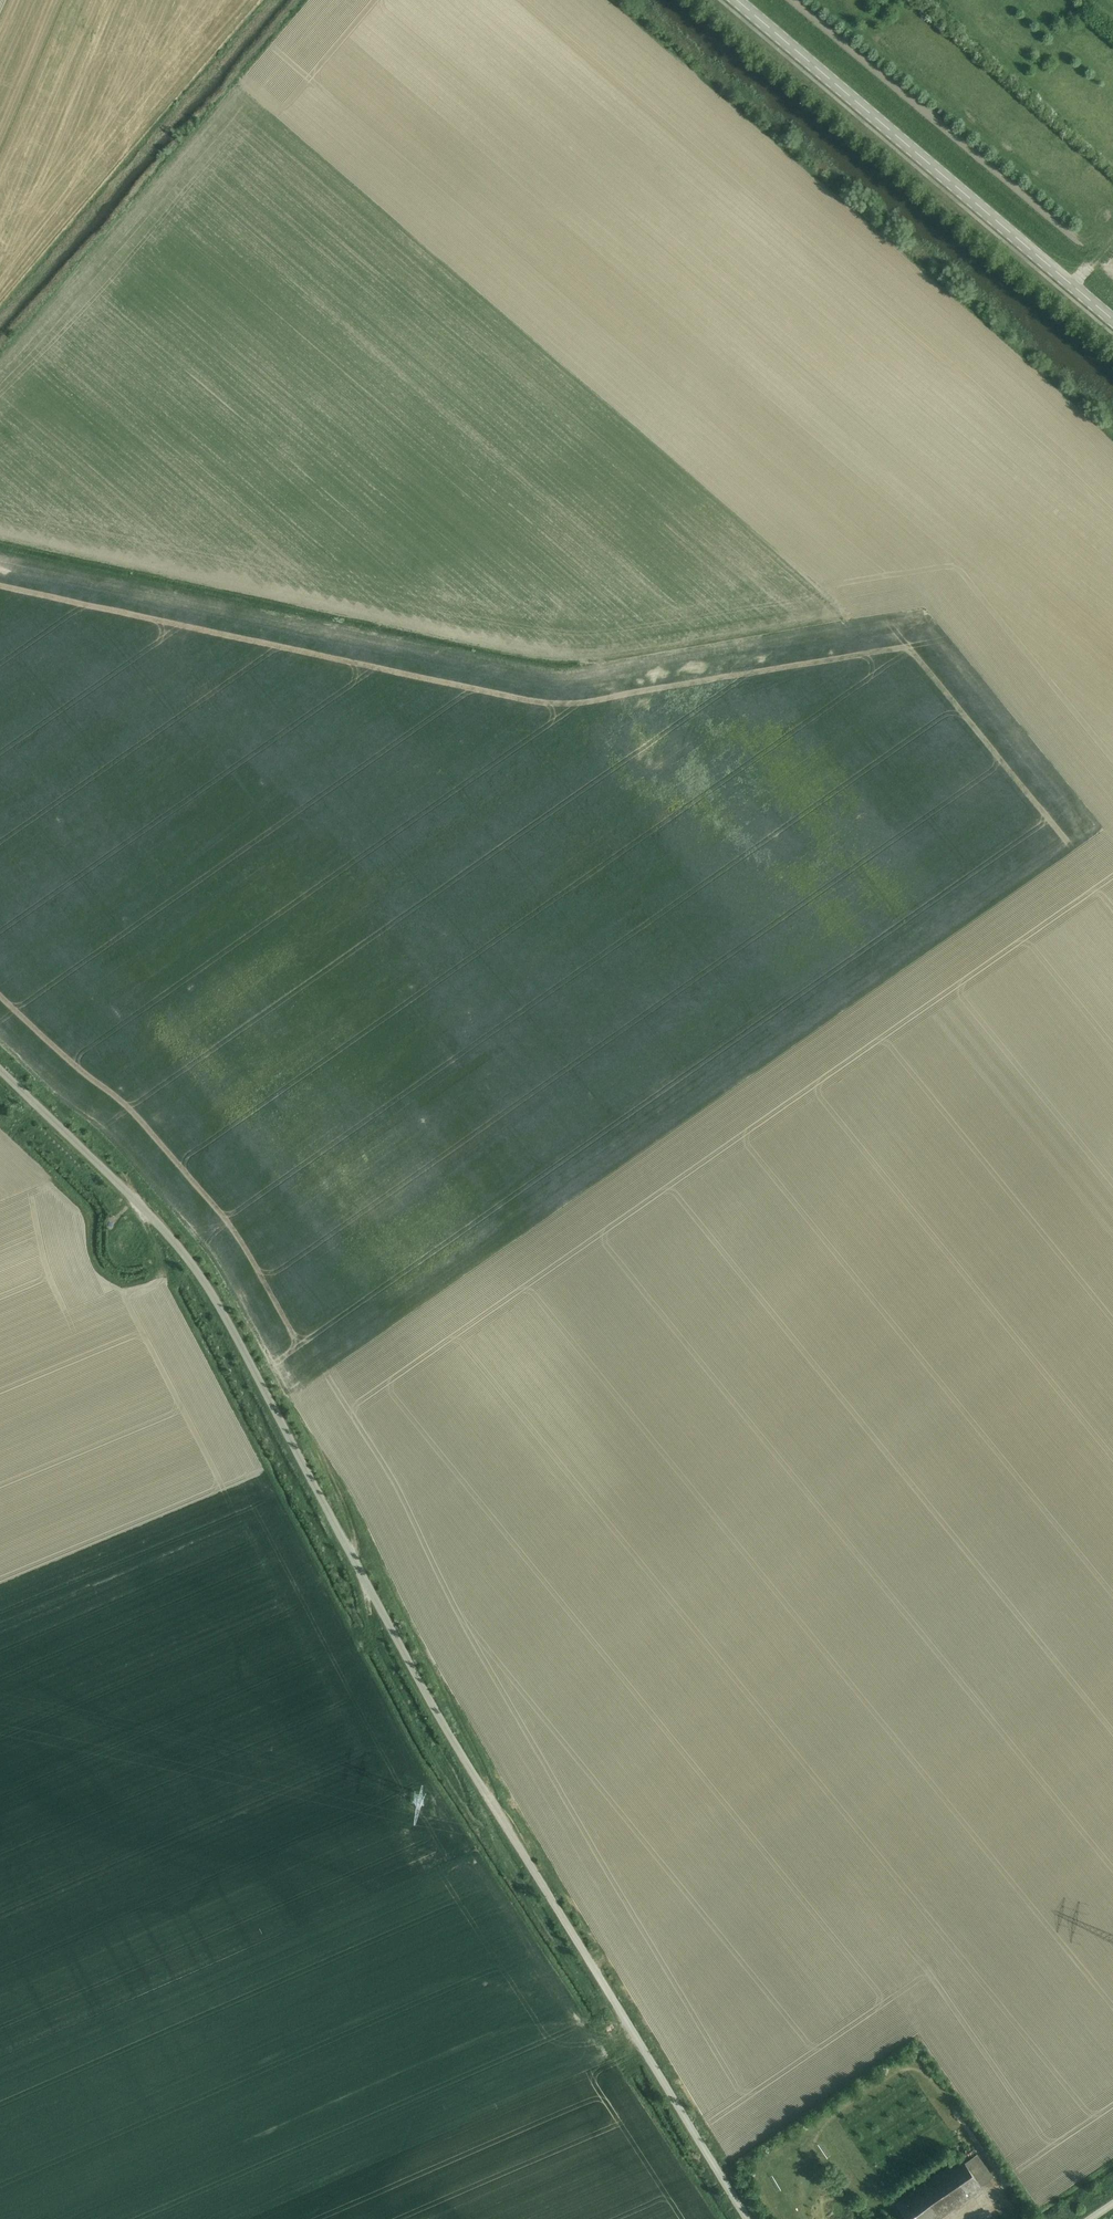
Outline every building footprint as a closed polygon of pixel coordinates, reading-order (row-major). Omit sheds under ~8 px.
[(977,2154),(964,2163),(974,2178),(980,2186),(993,2176),(977,2154)] [(961,2159),(895,2205),(905,2218),(939,2218),(982,2189),(980,2186),(974,2178),(964,2163),(961,2159)]
